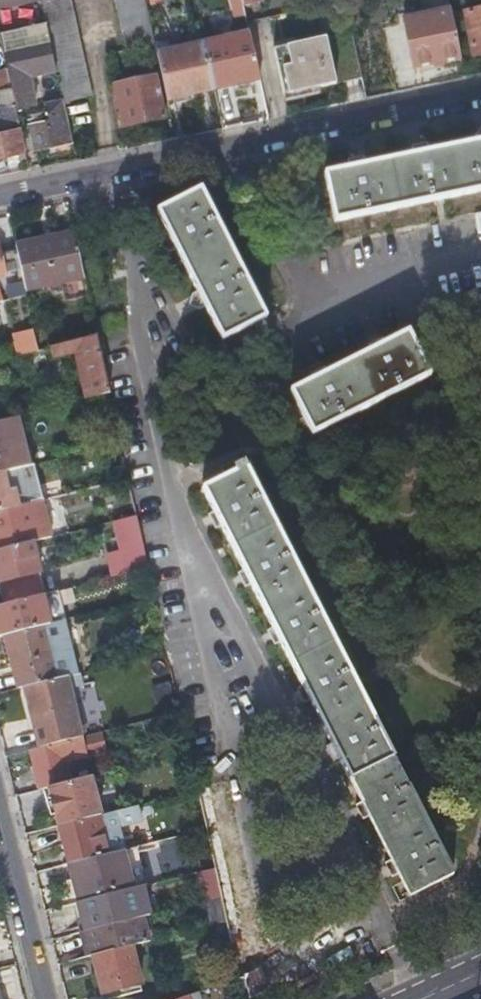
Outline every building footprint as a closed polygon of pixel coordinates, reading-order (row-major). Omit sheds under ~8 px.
[(42,21),(52,67),(58,96),(59,97),(60,101),(87,94),(67,0),(37,0),(42,21)] [(151,41),(142,0),(111,0),(122,47),(151,41)] [(242,15),(240,6),(239,0),(229,0),(233,17),(242,15)] [(461,14),(470,57),(480,54),(480,9),(461,14)] [(410,67),(457,57),(446,12),(399,22),(401,28),(410,67)] [(12,101),(13,106),(33,102),(26,72),(52,67),(42,21),(0,30),(0,48),(3,61),(12,101)] [(280,95),(358,78),(348,31),(270,49),(280,95)] [(200,42),(210,89),(256,79),(246,32),(200,42)] [(153,42),(154,52),(168,49),(165,39),(153,42)] [(124,59),(153,53),(153,52),(151,41),(122,47),(124,59)] [(153,53),(164,100),(210,89),(200,42),(168,49),(154,52),(153,52),(153,53)] [(161,117),(152,75),(111,85),(120,126),(161,117)] [(59,97),(58,96),(41,100),(43,108),(28,111),(25,114),(27,122),(26,122),(32,148),(68,140),(60,101),(59,97)] [(22,148),(13,106),(12,101),(4,103),(9,128),(0,130),(0,153),(22,148)] [(475,133),(476,140),(429,149),(427,140),(411,143),(413,153),(366,163),(364,153),(347,156),(349,166),(325,171),(335,218),(480,188),(480,124),(475,133)] [(289,320),(224,193),(180,215),(192,237),(184,241),(192,256),(199,253),(221,295),(213,299),(221,314),(229,310),(245,343),(289,320)] [(75,231),(15,244),(15,245),(20,268),(25,288),(84,274),(75,231)] [(20,268),(15,245),(0,248),(0,272),(20,268)] [(81,337),(77,319),(51,325),(55,343),(81,337)] [(38,349),(34,329),(14,333),(19,354),(38,349)] [(332,434),(449,376),(427,333),(405,344),(402,338),(388,346),(391,352),(348,373),(345,367),(330,375),(333,381),(311,392),(332,434)] [(110,392),(98,334),(51,346),(53,355),(75,350),(86,398),(110,392)] [(2,471),(29,464),(30,464),(17,415),(0,420),(0,471),(2,471)] [(17,505),(42,499),(32,463),(30,464),(29,464),(2,471),(0,471),(0,509),(17,505)] [(418,875),(429,898),(473,877),(265,468),(263,463),(254,468),(256,473),(230,486),(229,483),(224,486),(225,488),(223,489),(234,512),(228,515),(236,529),(242,526),(264,570),(258,573),(265,587),(271,584),(293,628),(287,631),(294,645),(300,642),(322,686),(316,689),(324,703),(330,700),(351,744),(346,747),(353,761),(359,758),(381,802),(375,805),(382,819),(388,816),(410,860),(404,863),(412,878),(418,875)] [(27,542),(31,541),(51,536),(42,499),(17,505),(0,509),(0,549),(27,542)] [(149,568),(137,514),(114,520),(122,550),(109,554),(115,576),(149,568)] [(0,549),(0,593),(3,603),(43,593),(45,593),(31,541),(27,542),(0,549)] [(45,593),(43,593),(49,621),(65,617),(58,590),(45,593)] [(0,604),(0,636),(6,634),(44,625),(50,623),(49,621),(43,593),(3,603),(0,604)] [(56,622),(50,623),(44,625),(47,641),(60,638),(56,622)] [(6,634),(18,686),(24,685),(55,677),(47,641),(44,625),(6,634)] [(83,684),(80,671),(55,677),(24,685),(39,746),(82,735),(82,733),(85,730),(80,714),(76,712),(70,687),(83,684)] [(100,731),(82,735),(39,746),(29,748),(39,788),(48,786),(70,780),(65,761),(87,755),(105,751),(100,731)] [(84,777),(70,780),(48,786),(58,825),(94,816),(88,793),(84,777)] [(225,920),(236,971),(265,964),(226,780),(197,787),(214,867),(220,897),(225,920)] [(142,819),(138,805),(116,810),(120,825),(142,819)] [(121,849),(124,849),(121,837),(105,841),(98,815),(94,816),(58,825),(67,863),(75,861),(121,849)] [(121,849),(75,861),(80,883),(74,884),(77,901),(130,888),(121,849)] [(207,900),(220,897),(214,867),(200,871),(207,900)] [(85,930),(126,920),(142,916),(148,914),(141,885),(130,888),(77,901),(85,930)] [(189,930),(225,920),(220,897),(207,900),(183,906),(189,930)] [(87,935),(91,954),(130,944),(148,940),(142,916),(126,920),(85,930),(80,931),(81,937),(87,935)] [(130,944),(91,954),(101,994),(140,984),(130,944)]
